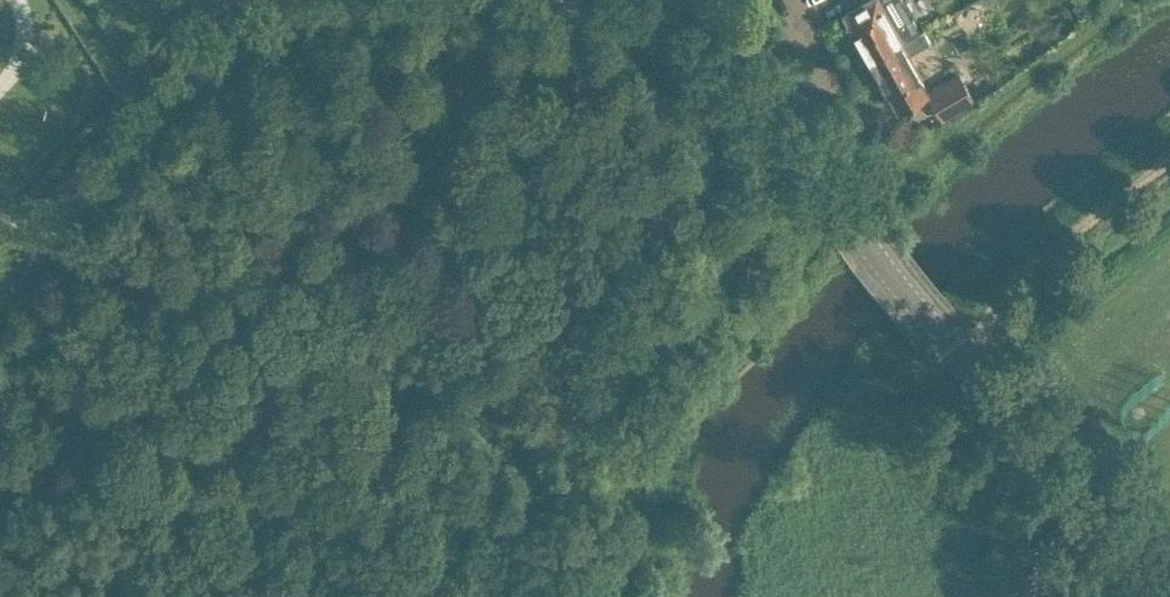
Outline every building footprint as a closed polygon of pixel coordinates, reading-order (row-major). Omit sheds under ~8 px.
[(846,12),(852,23),(850,24),(852,27),(850,32),(855,42),(860,43),(869,59),(914,34),(914,33),(920,30),(911,15),(912,10),(908,2),(903,0),(868,0),(846,12)] [(923,75),(910,53),(932,40),(924,27),(914,33),(914,34),(869,59),(877,74),(875,79),(880,89),(886,90),(888,93),(890,92),(898,108),(928,92),(943,119),(976,101),(961,74),(929,91),(920,77),(923,75)]
